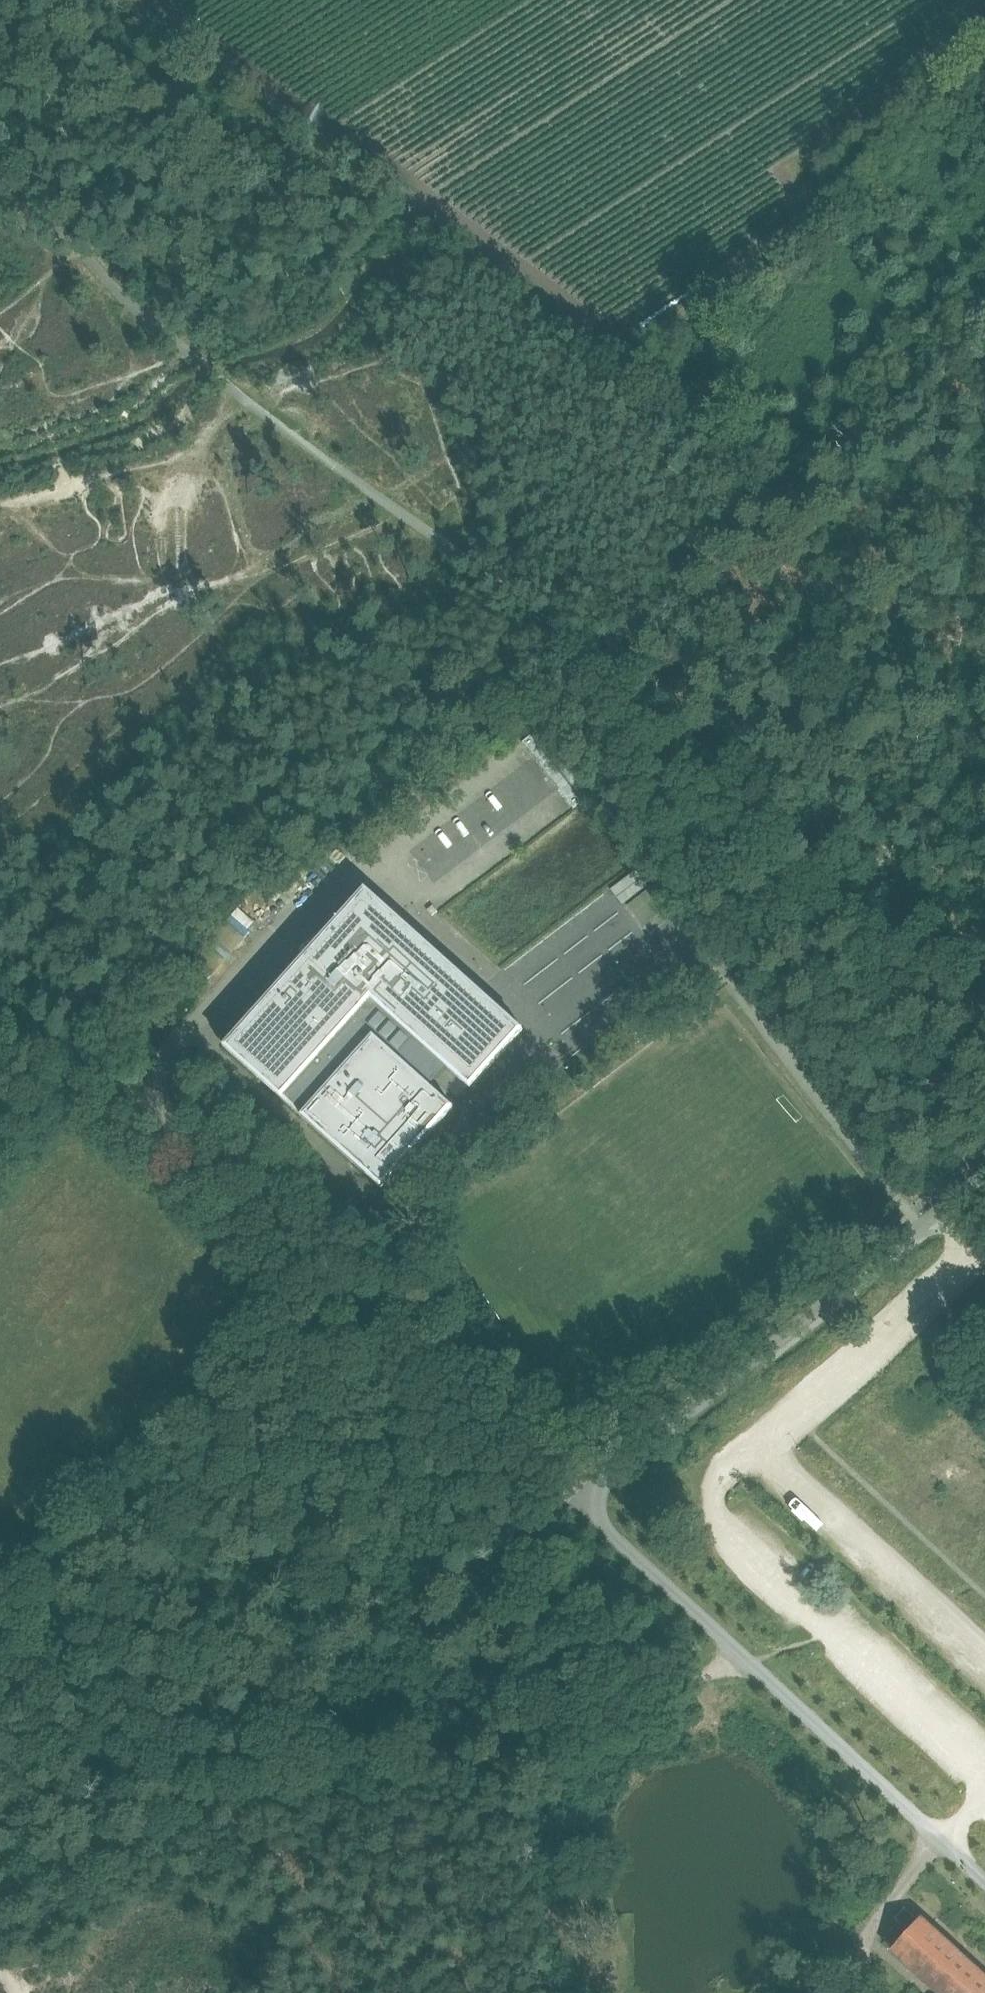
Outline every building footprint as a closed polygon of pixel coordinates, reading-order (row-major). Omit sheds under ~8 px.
[(541,728),(522,743),(573,809),(592,794),(541,728)] [(636,871),(611,890),(623,906),(648,887),(636,871)] [(454,1108),(431,1088),(447,1069),(470,1090),(524,1031),(365,889),(223,1047),(382,1189),(454,1108)] [(644,926),(666,909),(651,889),(628,906),(644,926)] [(237,909),(226,921),(241,936),(253,924),(237,909)] [(893,1950),(940,1992),(984,1992),(984,1977),(921,1919),(920,1920),(905,1907),(895,1918),(900,1922),(884,1939),(895,1948),(893,1950)]
